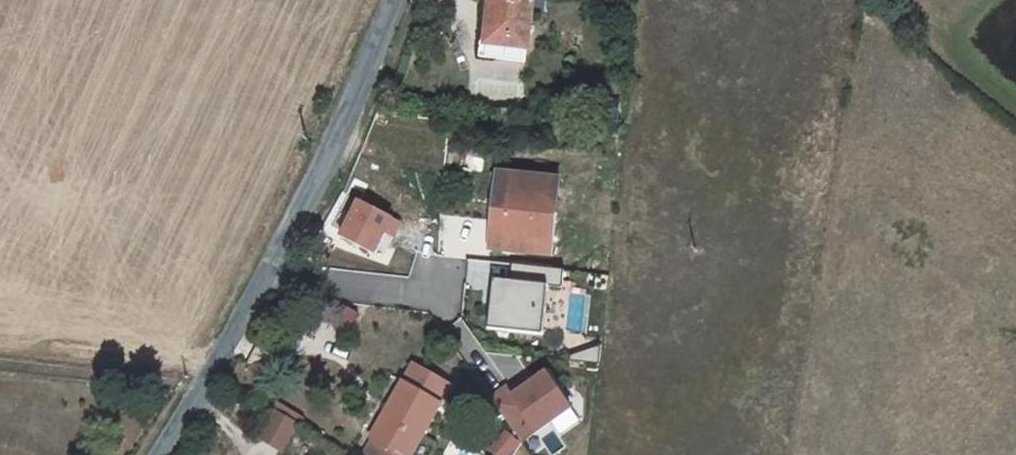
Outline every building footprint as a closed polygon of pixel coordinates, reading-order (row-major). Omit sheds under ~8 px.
[(490,0),(484,0),(480,42),(485,43),(490,0)] [(533,0),(490,0),(485,43),(527,48),(531,13),(533,0)] [(543,14),(545,0),(533,0),(531,13),(543,14)] [(490,248),(550,256),(558,181),(498,175),(490,248)] [(357,200),(336,237),(375,258),(395,221),(357,200)] [(492,281),(491,332),(550,332),(551,269),(514,268),(514,281),(492,281)] [(451,388),(414,365),(370,440),(396,454),(413,454),(451,388)] [(297,426),(275,413),(261,437),(282,450),(297,426)] [(506,431),(492,446),(503,454),(508,454),(519,443),(506,431)] [(492,446),(489,449),(495,454),(503,454),(492,446)]
